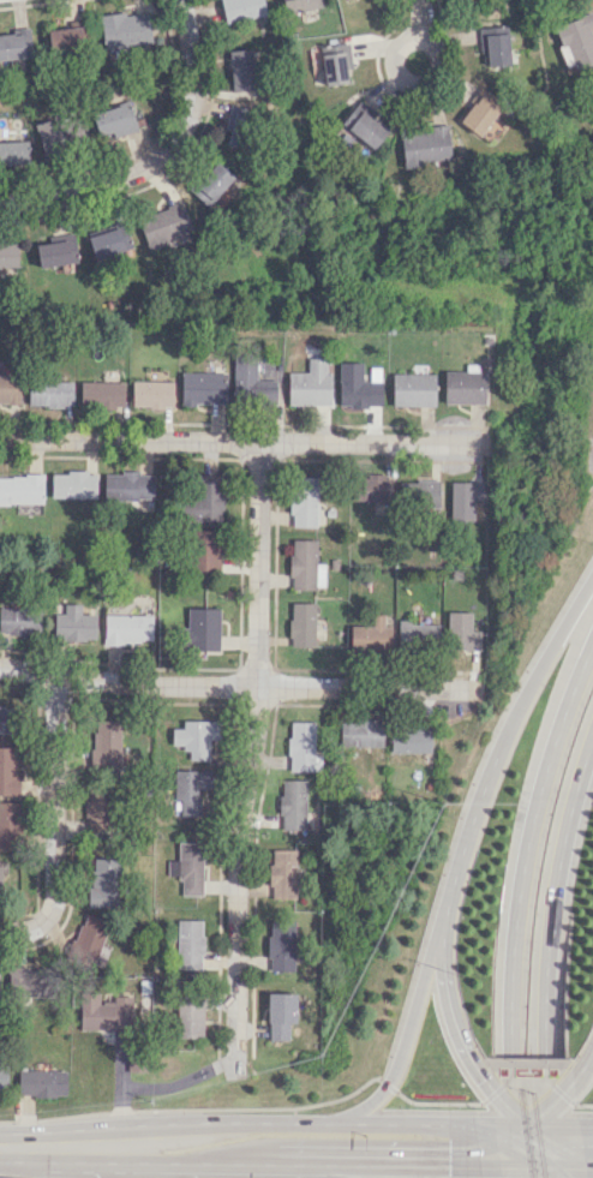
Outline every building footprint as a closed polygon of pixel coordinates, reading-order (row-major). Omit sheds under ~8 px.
[(224,21),(266,13),(264,0),(220,0),(224,21)] [(284,15),(329,5),(328,0),(281,0),(284,15)] [(151,43),(148,11),(100,16),(103,48),(151,43)] [(585,14),(555,27),(573,72),(592,63),(592,34),(585,14)] [(47,26),(48,53),(83,52),(82,25),(47,26)] [(480,27),(482,66),(509,65),(507,25),(480,27)] [(32,56),(29,31),(0,34),(0,60),(32,56)] [(352,81),(345,43),(319,48),(325,86),(352,81)] [(230,83),(252,82),(251,50),(229,50),(230,83)] [(458,122),(478,136),(498,107),(479,93),(458,122)] [(340,126),(374,148),(387,128),(370,117),(375,110),(358,99),(340,126)] [(101,141),(138,129),(129,101),(92,113),(101,141)] [(243,147),(249,109),(226,105),(220,144),(243,147)] [(41,150),(86,143),(83,125),(65,128),(64,118),(36,122),(41,150)] [(480,134),(489,141),(501,126),(492,119),(480,134)] [(403,165),(451,160),(447,125),(399,130),(403,165)] [(0,142),(0,166),(29,165),(28,141),(0,142)] [(207,207),(234,178),(217,161),(190,190),(207,207)] [(146,248),(193,235),(184,204),(138,217),(146,248)] [(128,252),(127,229),(89,231),(90,254),(128,252)] [(35,240),(37,267),(77,263),(75,236),(35,240)] [(18,266),(17,243),(0,243),(0,266),(18,266)] [(288,405),(330,405),(330,358),(308,358),(308,372),(288,372),(288,405)] [(234,401),(276,400),(275,379),(257,380),(256,360),(233,361),(234,401)] [(338,362),(340,406),(382,405),(381,367),(365,368),(365,361),(338,362)] [(445,404),(485,403),(484,370),(444,371),(445,404)] [(225,405),(226,373),(181,372),(180,403),(225,405)] [(435,405),(435,372),(392,374),(393,406),(435,405)] [(19,375),(0,375),(0,402),(18,402),(19,375)] [(73,382),(29,380),(27,405),(72,407),(73,382)] [(131,406),(173,407),(173,381),(132,380),(131,406)] [(124,408),(124,381),(81,381),(80,407),(124,408)] [(51,498),(96,498),(97,472),(51,472),(51,498)] [(103,473),(103,501),(154,500),(153,472),(103,473)] [(183,521),(222,519),(220,474),(193,476),(194,498),(182,498),(183,521)] [(43,476),(0,475),(0,503),(43,504),(43,476)] [(392,475),(351,476),(351,500),(392,500),(392,475)] [(316,527),(317,477),(291,476),(290,526),(316,527)] [(400,480),(400,508),(441,508),(440,480),(400,480)] [(474,520),(474,501),(482,501),(482,482),(451,481),(450,519),(474,520)] [(192,575),(220,575),(221,531),(193,530),(192,575)] [(290,590),(314,590),(314,586),(325,586),(325,563),(316,563),(316,539),(290,539),(290,590)] [(289,646),(314,646),(315,602),(290,602),(289,646)] [(54,613),(54,640),(96,641),(96,614),(80,614),(80,604),(64,604),(63,613),(54,613)] [(38,636),(39,608),(0,607),(0,634),(38,636)] [(218,651),(220,608),(188,607),(187,650),(218,651)] [(471,612),(447,612),(448,650),(480,650),(479,630),(471,630),(471,612)] [(152,615),(104,614),(103,642),(152,643),(152,615)] [(390,625),(385,625),(385,621),(349,621),(350,649),(390,649),(390,625)] [(398,622),(398,648),(439,650),(440,623),(398,622)] [(90,768),(119,769),(120,721),(92,720),(90,768)] [(186,760),(209,760),(209,739),(218,739),(218,720),(182,720),(182,728),(172,728),(172,744),(186,744),(186,760)] [(382,747),(383,721),(340,720),(340,746),(382,747)] [(316,722),(289,721),(288,770),(315,770),(316,722)] [(431,752),(430,725),(390,726),(391,752),(431,752)] [(16,795),(16,747),(0,747),(0,795),(16,795)] [(174,770),(174,800),(179,800),(180,816),(201,816),(201,790),(210,790),(210,770),(174,770)] [(85,831),(106,832),(107,780),(86,779),(85,831)] [(306,829),(307,779),(279,779),(279,815),(281,815),(281,829),(306,829)] [(20,850),(20,802),(0,802),(0,850),(20,850)] [(180,895),(202,895),(203,842),(178,841),(177,860),(167,860),(167,875),(180,875),(180,895)] [(295,898),(296,849),(269,849),(269,898),(295,898)] [(89,907),(118,906),(117,858),(88,858),(89,907)] [(95,966),(108,920),(82,913),(69,959),(95,966)] [(201,969),(202,920),(177,920),(176,969),(201,969)] [(293,971),(294,920),(269,920),(268,971),(293,971)] [(8,996),(52,997),(52,969),(9,968),(8,996)] [(79,1029),(131,1030),(131,1000),(99,999),(99,991),(80,991),(79,1029)] [(267,1040),(289,1040),(289,1024),(295,1024),(296,993),(268,992),(267,1040)] [(177,994),(176,1036),(202,1037),(204,994),(177,994)] [(66,1096),(66,1070),(18,1069),(18,1095),(66,1096)]
